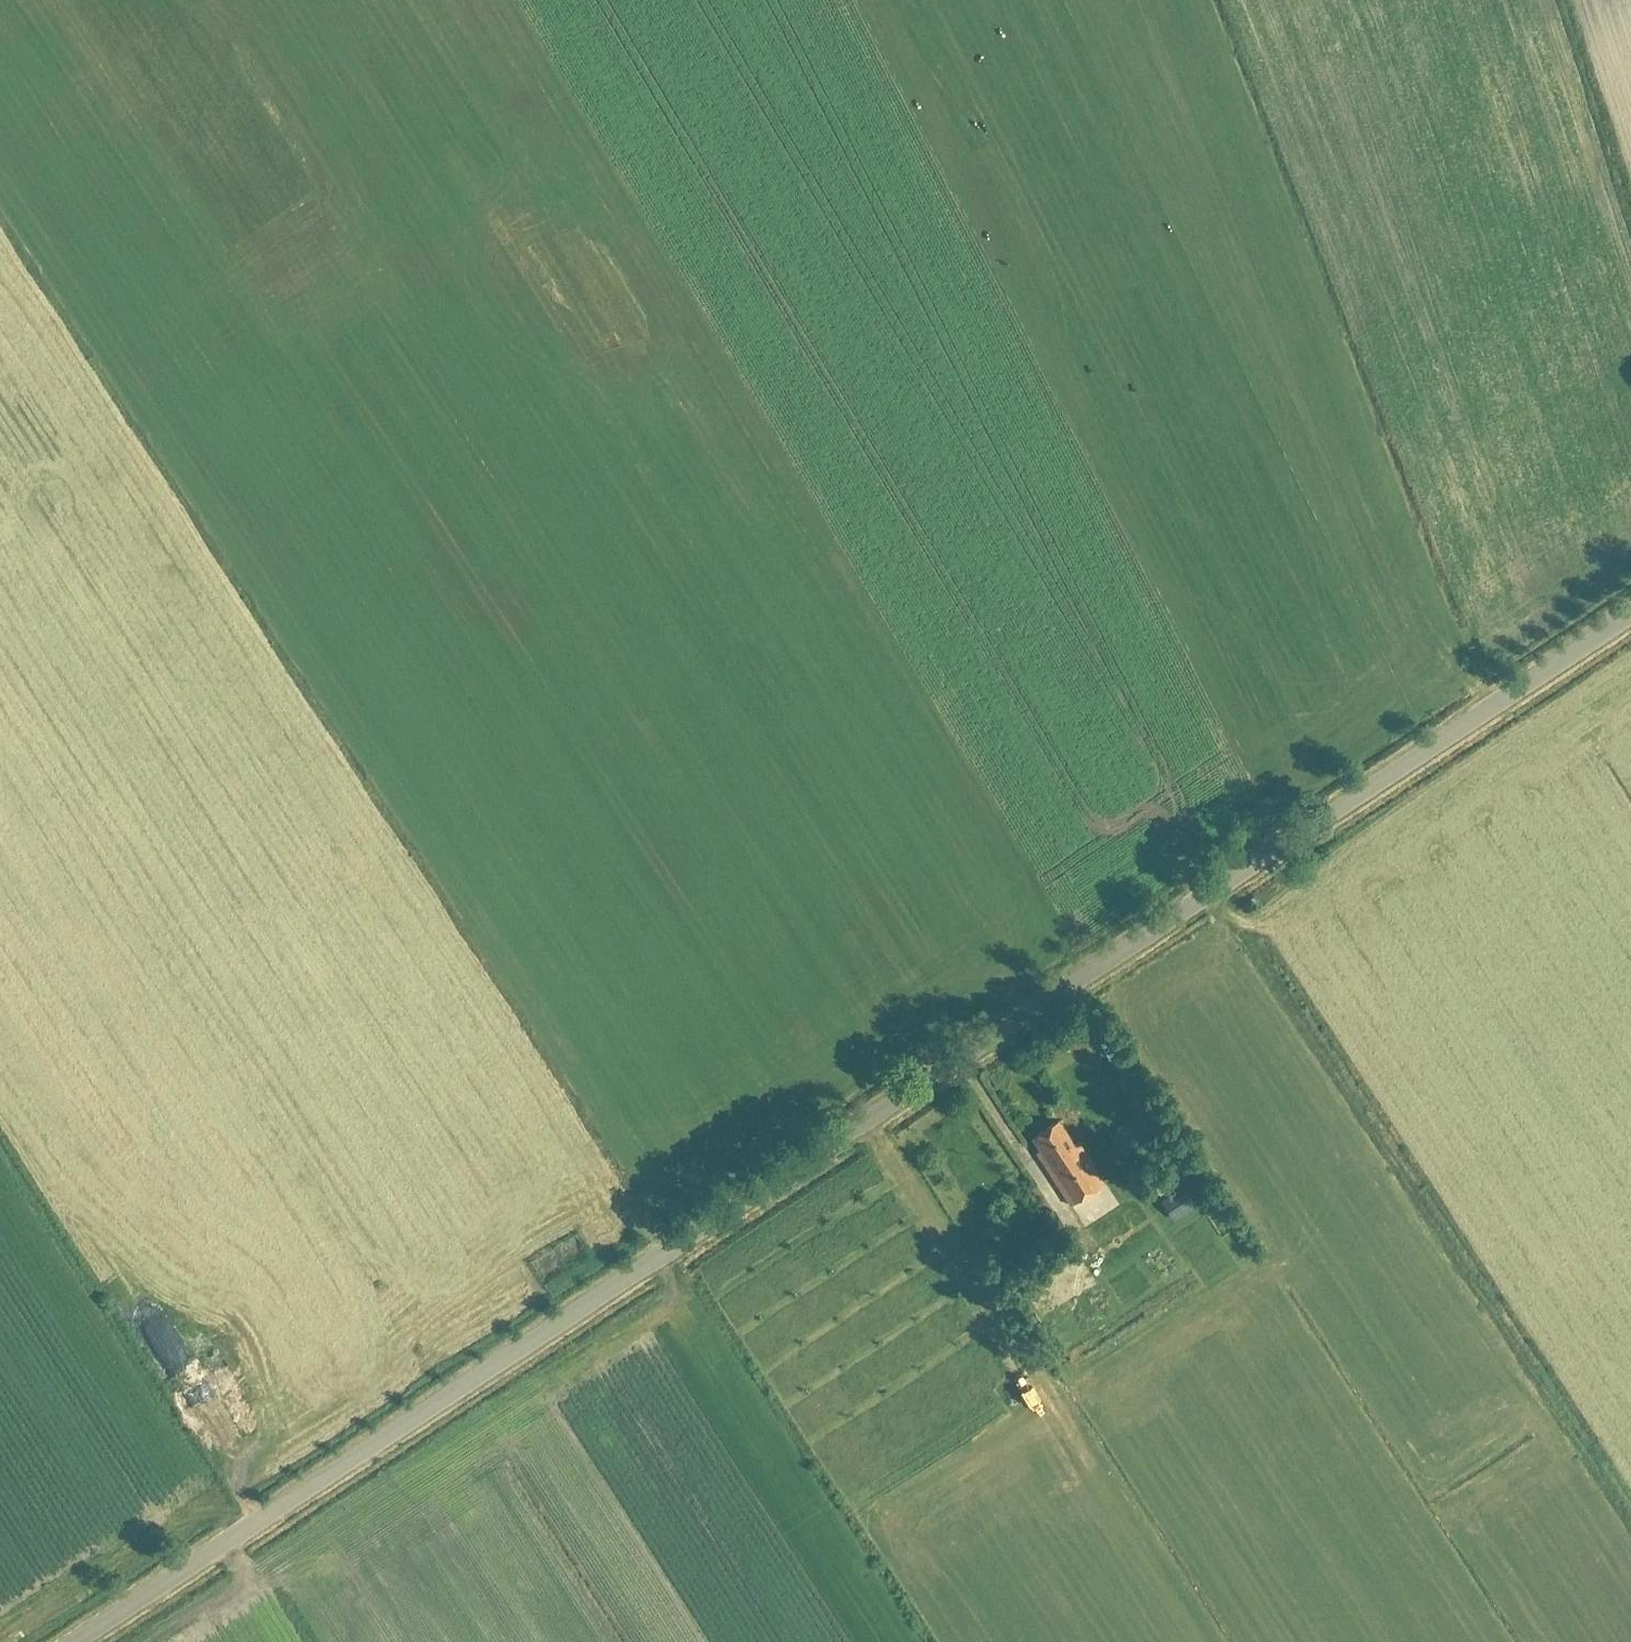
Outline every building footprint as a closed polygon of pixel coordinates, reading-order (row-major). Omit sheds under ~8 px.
[(1157,1137),(1141,1112),(1112,1131),(1128,1156),(1157,1137)] [(1106,1184),(1079,1141),(1075,1144),(1061,1121),(1034,1138),(1042,1150),(1039,1153),(1072,1206),(1106,1184)] [(1161,1195),(1182,1181),(1172,1168),(1153,1180),(1161,1195)]
